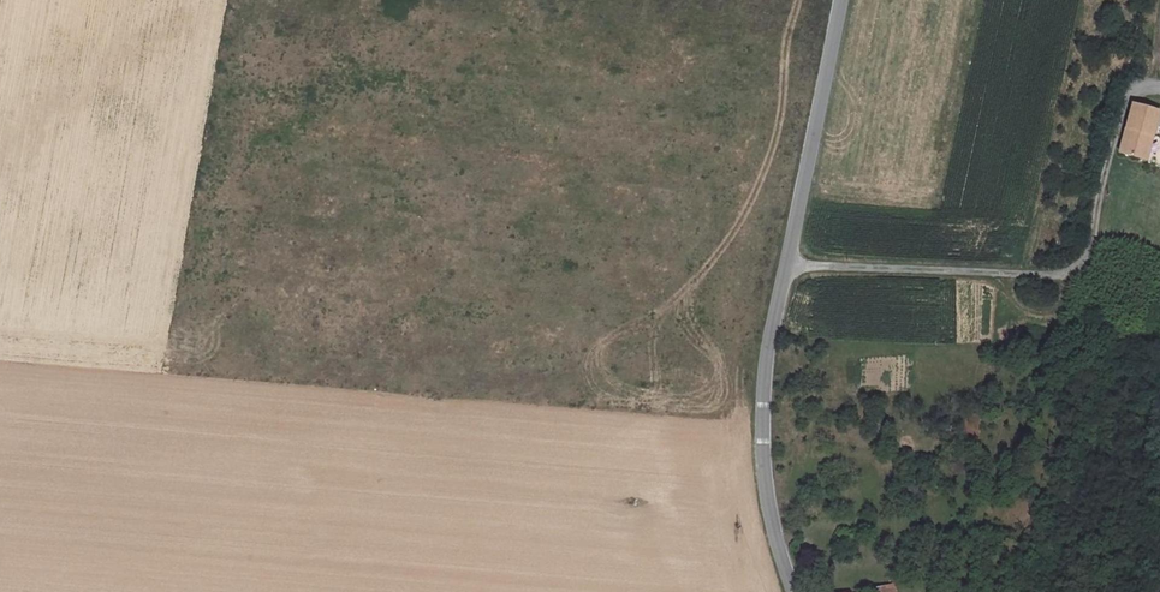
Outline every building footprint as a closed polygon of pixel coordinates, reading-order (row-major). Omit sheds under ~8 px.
[(1132,104),(1119,155),(1149,162),(1159,120),(1159,110),(1132,104)] [(879,583),(881,591),(892,591),(890,581),(879,583)]
